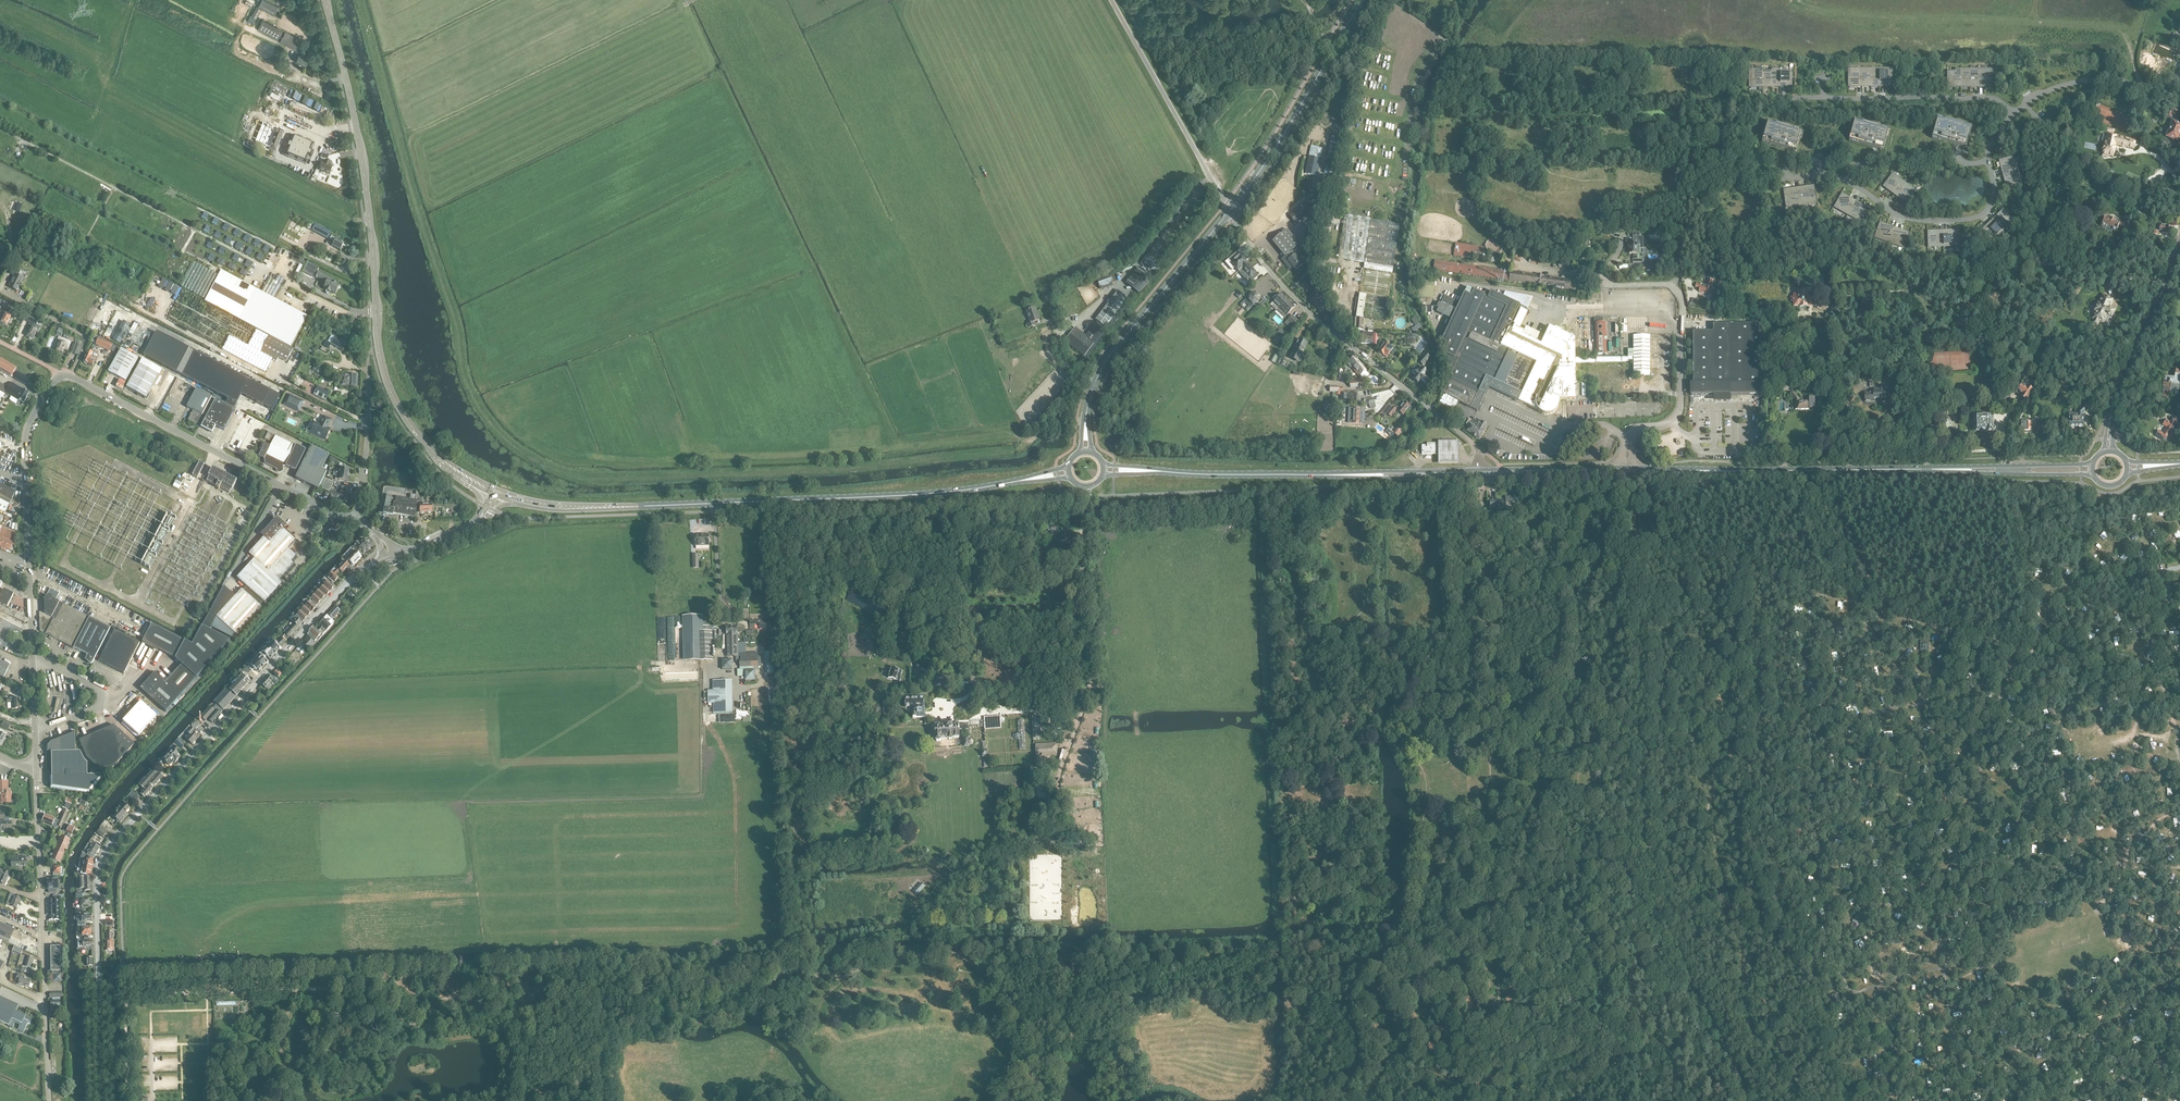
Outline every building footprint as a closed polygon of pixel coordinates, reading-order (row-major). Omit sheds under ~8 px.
[(274,13),(278,7),(265,0),(262,0),(258,7),(273,15),(274,13)] [(261,9),(256,6),(251,16),(256,18),(255,17),(260,9),(261,9)] [(277,40),(283,30),(263,20),(258,29),(277,40)] [(300,40),(285,32),(280,42),(295,50),(300,40)] [(305,67),(310,58),(300,53),(295,62),(305,67)] [(1883,90),(1883,65),(1873,66),(1873,91),(1884,91),(1883,90)] [(1883,90),(1895,90),(1895,65),(1883,65),(1883,90)] [(1862,91),(1861,66),(1850,66),(1850,91),(1862,91)] [(1873,66),(1861,66),(1862,91),(1873,91),(1873,66)] [(1975,66),(1971,66),(1971,68),(1970,68),(1970,86),(1979,86),(1979,68),(1975,68),(1975,66)] [(1979,66),(1979,68),(1979,86),(1990,86),(1990,70),(1985,70),(1985,66),(1979,66)] [(1970,68),(1961,68),(1961,69),(1961,86),(1970,86),(1970,68)] [(1763,72),(1763,69),(1750,69),(1750,86),(1763,86),(1763,72)] [(1772,86),(1780,86),(1780,72),(1780,69),(1772,69),(1772,72),(1772,86)] [(1961,86),(1961,69),(1956,69),(1956,72),(1948,72),(1948,86),(1961,86)] [(1763,86),(1772,86),(1772,72),(1763,72),(1763,86)] [(1792,72),(1780,72),(1780,86),(1792,86),(1792,72)] [(2172,115),(2175,116),(2177,111),(2170,108),(2167,116),(2171,118),(2172,115)] [(1971,127),(1939,118),(1934,137),(1966,146),(1971,127)] [(1851,139),(1883,148),(1888,130),(1856,121),(1853,133),(1851,139)] [(263,123),(255,142),(270,148),(278,129),(274,127),(275,125),(269,123),(268,125),(263,123)] [(1764,141),(1796,150),(1801,132),(1769,123),(1766,133),(1764,141)] [(2173,123),(2170,128),(2169,128),(2167,132),(2169,132),(2167,138),(2177,142),(2179,138),(2179,126),(2173,123)] [(270,148),(270,149),(276,152),(284,132),(278,129),(270,148)] [(2116,136),(2109,135),(2108,136),(2108,137),(2107,137),(2107,138),(2107,139),(2107,140),(2107,141),(2106,145),(2106,146),(2104,147),(2104,149),(2105,151),(2104,154),(2104,156),(2108,157),(2109,156),(2113,157),(2116,144),(2122,146),(2124,147),(2124,146),(2134,148),(2134,146),(2135,146),(2136,144),(2135,143),(2136,141),(2126,139),(2126,137),(2123,137),(2116,136)] [(289,149),(286,156),(296,160),(304,140),(294,136),(291,143),(289,142),(287,148),(289,149)] [(304,140),(296,160),(306,164),(309,157),(311,158),(313,152),(311,151),(314,144),(304,140)] [(1305,173),(1309,174),(1316,176),(1320,159),(1309,157),(1305,173)] [(2014,157),(2000,161),(2004,175),(2018,171),(2014,157)] [(2079,170),(2081,164),(2072,160),(2071,162),(2075,164),(2074,168),(2079,170)] [(323,163),(320,170),(330,174),(333,167),(330,166),(331,163),(325,161),(324,164),(323,163)] [(2022,185),(2018,171),(2004,175),(2008,189),(2013,188),(2013,186),(2016,185),(2016,187),(2022,185)] [(1893,174),(1884,186),(1895,194),(1903,182),(1893,174)] [(2147,180),(2144,188),(2158,194),(2161,187),(2154,185),(2155,183),(2147,180)] [(1915,190),(1903,182),(1895,194),(1905,201),(1910,194),(1911,195),(1915,190)] [(1815,201),(1813,186),(1799,188),(1801,205),(1809,204),(1808,202),(1815,201)] [(1801,205),(1799,188),(1784,190),(1785,196),(1787,196),(1789,207),(1801,205)] [(1835,207),(1848,214),(1855,201),(1842,194),(1835,207)] [(1289,215),(1296,224),(1304,217),(1301,213),(1309,207),(1313,211),(1316,208),(1315,205),(1314,205),(1318,202),(1313,197),(1310,199),(1289,215)] [(1859,220),(1866,207),(1855,201),(1848,214),(1859,220)] [(2014,221),(2003,210),(1993,220),(2003,231),(2014,221)] [(1338,258),(1365,262),(1371,220),(1344,216),(1338,258)] [(2112,220),(2105,217),(2102,226),(2106,228),(2105,230),(2111,233),(2112,230),(2116,232),(2117,230),(2118,231),(2119,228),(2118,228),(2119,226),(2123,227),(2123,229),(2129,231),(2130,230),(2143,228),(2142,223),(2130,225),(2130,224),(2124,222),(2123,223),(2113,218),(2112,220)] [(1363,268),(1393,273),(1400,224),(1371,220),(1365,262),(1364,264),(1363,268)] [(2003,231),(1993,220),(1982,230),(1994,243),(2005,232),(2003,231)] [(1889,242),(1894,228),(1880,223),(1875,237),(1889,242)] [(328,239),(331,233),(316,225),(313,231),(328,239)] [(2164,226),(2161,225),(2161,227),(2159,226),(2158,229),(2160,230),(2159,230),(2162,232),(2162,233),(2166,234),(2165,237),(2169,238),(2170,236),(2173,229),(2165,225),(2164,226)] [(1889,242),(1903,247),(1908,233),(1894,228),(1889,242)] [(1291,252),(1298,246),(1286,231),(1274,241),(1286,256),(1291,252)] [(1944,246),(1943,231),(1928,232),(1929,246),(1944,246)] [(1958,233),(1958,231),(1943,231),(1944,246),(1958,245),(1958,233)] [(1304,253),(1310,254),(1314,234),(1309,233),(1304,253)] [(1629,242),(1629,248),(1644,248),(1644,238),(1640,238),(1640,233),(1633,233),(1633,242),(1629,242)] [(331,237),(330,240),(333,241),(332,242),(334,242),(333,245),(341,250),(344,243),(338,240),(338,239),(334,238),(332,237),(331,237)] [(1436,240),(1434,253),(1454,256),(1497,262),(1498,256),(1484,254),(1485,248),(1436,240)] [(1629,248),(1629,254),(1633,254),(1633,262),(1643,263),(1643,262),(1647,262),(1647,255),(1643,255),(1643,254),(1644,254),(1644,248),(1629,248)] [(1295,255),(1293,256),(1292,254),(1293,253),(1291,252),(1286,256),(1285,257),(1288,261),(1285,263),(1290,270),(1293,267),(1296,271),(1295,271),(1296,271),(1303,265),(1295,255)] [(1237,253),(1225,263),(1231,270),(1235,267),(1238,271),(1242,268),(1240,267),(1244,264),(1241,261),(1243,259),(1240,255),(1239,256),(1237,253)] [(300,259),(293,256),(292,259),(300,263),(303,265),(305,262),(300,259)] [(1142,261),(1157,274),(1162,269),(1146,256),(1142,261)] [(1508,281),(1510,271),(1434,260),(1433,270),(1508,281)] [(204,298),(217,274),(193,261),(180,286),(204,298)] [(1242,268),(1238,271),(1246,280),(1249,278),(1252,281),(1258,276),(1255,273),(1256,272),(1247,261),(1246,262),(1244,264),(1240,267),(1242,268)] [(18,270),(20,266),(16,264),(14,267),(13,267),(10,274),(15,276),(9,287),(17,291),(23,278),(19,276),(21,271),(18,270)] [(297,277),(303,266),(300,264),(294,276),(297,277)] [(1654,264),(1629,264),(1629,268),(1647,268),(1647,269),(1648,271),(1649,271),(1650,270),(1651,270),(1651,274),(1654,274),(1654,264)] [(1139,268),(1126,283),(1140,294),(1152,279),(1139,268)] [(222,269),(205,300),(270,335),(291,347),(300,330),(308,316),(300,312),(276,299),(274,297),(283,280),(284,279),(278,275),(275,281),(269,277),(262,291),(222,269)] [(334,280),(317,271),(314,277),(317,279),(318,277),(327,282),(324,289),(326,291),(327,292),(326,292),(327,294),(329,294),(330,293),(331,293),(331,292),(336,294),(340,286),(333,282),(334,280)] [(1570,280),(1510,271),(1509,280),(1569,289),(1570,280)] [(1097,280),(1100,289),(1112,285),(1109,276),(1097,280)] [(1713,280),(1708,278),(1706,286),(1697,283),(1696,287),(1700,288),(1699,292),(1710,294),(1713,280)] [(2106,288),(2109,281),(2102,278),(2099,285),(2104,287),(2106,288)] [(1439,301),(1437,306),(1439,307),(1437,311),(1452,318),(1441,341),(1448,345),(1444,353),(1446,354),(1446,355),(1445,359),(1449,369),(1448,373),(1450,374),(1446,381),(1448,382),(1443,393),(1458,401),(1471,408),(1477,411),(1478,409),(1480,410),(1484,403),(1482,402),(1489,388),(1510,398),(1538,412),(1539,412),(1539,413),(1540,413),(1541,414),(1542,414),(1543,414),(1544,415),(1545,415),(1546,415),(1547,415),(1548,415),(1549,415),(1549,414),(1550,414),(1551,414),(1552,413),(1553,413),(1553,412),(1554,412),(1555,411),(1555,410),(1556,410),(1556,409),(1557,409),(1557,408),(1557,407),(1558,407),(1558,406),(1558,405),(1558,404),(1558,403),(1558,402),(1558,401),(1558,400),(1575,400),(1575,381),(1575,377),(1574,362),(1616,361),(1633,361),(1633,376),(1649,375),(1649,335),(1633,335),(1633,349),(1628,349),(1628,356),(1574,357),(1574,339),(1561,333),(1562,331),(1561,330),(1554,327),(1553,329),(1549,327),(1548,326),(1544,334),(1526,325),(1525,326),(1524,329),(1513,323),(1511,328),(1509,326),(1511,323),(1512,323),(1517,312),(1520,305),(1520,304),(1527,308),(1529,309),(1531,305),(1530,305),(1532,301),(1533,301),(1534,298),(1533,298),(1533,297),(1505,292),(1503,296),(1491,290),(1491,291),(1490,293),(1485,290),(1483,294),(1474,289),(1467,286),(1464,292),(1459,302),(1445,295),(1441,302),(1439,301)] [(1065,342),(1084,356),(1127,300),(1127,301),(1128,300),(1128,299),(1118,291),(1096,319),(1098,321),(1086,336),(1076,328),(1065,342)] [(1314,292),(1309,298),(1312,300),(1310,302),(1321,311),(1326,305),(1316,296),(1317,295),(1314,292)] [(1244,300),(1241,304),(1242,306),(1246,302),(1250,306),(1246,309),(1248,311),(1251,307),(1250,306),(1253,304),(1258,302),(1260,297),(1256,294),(1256,293),(1250,295),(1249,300),(1245,301),(1244,300)] [(1362,317),(1366,294),(1359,293),(1356,319),(1355,319),(1355,323),(1354,330),(1363,331),(1364,319),(1362,319),(1362,317)] [(1794,307),(1800,307),(1800,306),(1817,305),(1816,295),(1808,295),(1808,293),(1805,293),(1801,293),(1798,294),(1799,296),(1794,296),(1794,298),(1791,298),(1791,303),(1794,303),(1794,307)] [(1278,311),(1288,300),(1281,294),(1271,305),(1278,311)] [(2109,318),(2111,319),(2115,309),(2114,309),(2113,309),(2113,310),(2111,309),(2111,308),(2110,307),(2113,300),(2103,296),(2100,303),(2099,302),(2096,308),(2098,309),(2094,319),(2093,321),(2093,322),(2094,324),(2095,325),(2096,325),(2098,324),(2099,323),(2100,321),(2103,322),(2104,321),(2107,323),(2109,318)] [(5,314),(0,322),(3,323),(3,324),(6,326),(6,325),(7,325),(11,317),(8,315),(11,309),(10,308),(12,305),(11,305),(0,298),(0,311),(5,314)] [(151,307),(155,300),(151,298),(145,309),(148,310),(150,306),(151,307)] [(1295,307),(1288,300),(1278,311),(1284,318),(1295,307)] [(1040,320),(1035,308),(1026,311),(1030,323),(1027,324),(1029,328),(1035,326),(1034,322),(1040,320)] [(26,313),(23,319),(31,323),(29,326),(31,327),(27,335),(30,337),(29,338),(32,339),(32,338),(34,339),(38,330),(35,328),(37,324),(39,320),(26,313)] [(1292,315),(1287,321),(1293,326),(1297,320),(1292,315)] [(1412,328),(1414,332),(1422,327),(1415,317),(1412,319),(1416,326),(1412,328)] [(120,344),(130,325),(123,321),(113,340),(120,344)] [(1593,323),(1594,355),(1595,355),(1607,354),(1606,322),(1593,323)] [(1726,397),(1730,397),(1730,395),(1753,395),(1762,395),(1761,324),(1760,324),(1713,324),(1713,332),(1693,332),(1694,384),(1692,384),(1692,395),(1714,395),(1714,397),(1719,397),(1722,397),(1726,397)] [(177,373),(190,348),(157,330),(144,356),(177,373)] [(269,336),(257,330),(248,345),(242,342),(235,355),(266,372),(273,358),(277,360),(279,357),(287,361),(294,349),(269,336)] [(1372,344),(1373,333),(1362,333),(1361,344),(1372,344)] [(1407,344),(1415,344),(1415,334),(1407,334),(1407,344)] [(230,336),(223,349),(235,355),(242,342),(230,336)] [(68,350),(72,342),(59,337),(57,341),(59,342),(56,350),(63,353),(64,349),(68,350)] [(109,351),(112,344),(99,337),(96,344),(109,351)] [(335,337),(332,344),(341,349),(345,343),(336,337),(335,337)] [(1295,348),(1291,357),(1299,361),(1304,350),(1307,344),(1299,339),(1296,345),(1295,345),(1294,347),(1295,348)] [(1818,339),(1814,345),(1828,356),(1833,349),(1818,339)] [(326,341),(323,346),(329,349),(332,344),(328,342),(326,341)] [(74,343),(70,352),(75,354),(79,345),(74,343)] [(1385,343),(1378,351),(1380,352),(1380,353),(1381,355),(1382,354),(1386,358),(1393,349),(1385,343)] [(125,381),(138,359),(120,349),(108,372),(125,381)] [(92,366),(94,362),(96,359),(91,357),(90,356),(92,351),(88,350),(86,354),(83,361),(84,362),(84,363),(86,364),(87,363),(92,366)] [(195,352),(182,376),(228,400),(226,404),(216,399),(204,420),(205,420),(201,427),(212,433),(215,426),(224,431),(235,409),(234,409),(242,394),(263,406),(270,391),(249,380),(195,352)] [(1346,357),(1348,355),(1345,352),(1343,354),(1342,355),(1340,357),(1343,360),(1346,357)] [(1425,353),(1419,362),(1423,365),(1430,357),(1425,353)] [(17,367),(0,357),(0,370),(11,376),(17,367)] [(1355,357),(1349,362),(1352,366),(1351,367),(1359,377),(1366,371),(1355,357)] [(139,364),(126,387),(146,398),(159,375),(162,370),(142,359),(139,364)] [(1417,370),(1413,375),(1415,376),(1413,378),(1414,378),(1418,382),(1420,380),(1425,385),(1426,384),(1429,380),(1426,377),(1424,375),(1427,372),(1422,367),(1419,371),(1418,370),(1417,370)] [(25,385),(29,378),(18,371),(14,378),(25,385)] [(2164,387),(2162,397),(2168,399),(2170,393),(2174,394),(2175,389),(2178,390),(2179,386),(2179,384),(2179,372),(2176,372),(2174,379),(2165,377),(2163,386),(2164,387)] [(1843,384),(1852,383),(1852,373),(1842,374),(1843,384)] [(2022,385),(2018,391),(2023,394),(2021,397),(2027,401),(2034,391),(2033,390),(2037,383),(2032,380),(2031,381),(2027,380),(2023,386),(2022,385)] [(23,403),(29,392),(11,383),(6,393),(23,403)] [(325,400),(330,392),(318,386),(314,394),(325,400)] [(202,415),(212,396),(196,388),(186,407),(193,410),(188,420),(197,424),(202,414),(202,415)] [(1865,392),(1865,402),(1874,402),(1874,398),(1886,398),(1885,388),(1873,388),(1874,392),(1865,392)] [(1794,392),(1791,395),(1795,400),(1795,410),(1809,410),(1809,408),(1810,408),(1810,409),(1815,408),(1815,398),(1809,398),(1810,403),(1808,403),(1808,402),(1802,402),(1802,400),(1800,400),(1794,392)] [(1443,393),(1438,404),(1452,412),(1458,401),(1443,393)] [(304,401),(299,399),(288,394),(283,404),(294,410),(299,412),(304,401)] [(3,397),(0,403),(0,413),(2,414),(9,401),(3,397)] [(12,397),(10,401),(17,405),(19,401),(12,397)] [(1399,408),(1398,411),(1403,415),(1408,409),(1410,410),(1413,406),(1416,408),(1418,406),(1412,401),(1410,404),(1411,405),(1410,406),(1405,402),(1399,408)] [(2091,407),(2086,402),(2084,405),(2080,410),(2080,411),(2078,414),(2076,414),(2076,413),(2069,413),(2069,423),(2069,426),(2070,426),(2070,427),(2071,427),(2071,428),(2071,429),(2073,429),(2074,428),(2074,427),(2079,427),(2079,428),(2079,429),(2081,429),(2082,428),(2082,427),(2083,427),(2083,415),(2085,413),(2083,411),(2086,407),(2089,410),(2091,407)] [(1388,404),(1381,413),(1385,416),(1387,414),(1391,417),(1396,410),(1397,411),(1398,411),(1399,408),(1397,406),(1395,408),(1393,406),(1392,407),(1388,404)] [(1349,408),(1348,423),(1351,423),(1363,424),(1364,418),(1365,418),(1366,415),(1364,415),(1364,409),(1352,408),(1349,408)] [(1987,431),(1987,432),(1993,432),(1993,430),(1994,430),(1995,429),(1995,428),(1995,427),(1994,426),(1993,426),(1993,411),(1980,411),(1980,416),(1975,416),(1975,426),(1974,427),(1973,427),(1973,428),(1973,429),(1973,430),(1974,430),(1975,430),(1975,432),(1981,432),(1981,431),(1987,431)] [(314,426),(311,433),(325,440),(331,429),(327,428),(328,425),(329,426),(332,420),(324,416),(320,424),(316,422),(316,423),(314,426)] [(1483,423),(1478,420),(1474,418),(1472,422),(1467,431),(1475,435),(1474,436),(1481,440),(1486,432),(1484,431),(1487,425),(1485,424),(1486,422),(1484,421),(1483,423)] [(2179,424),(2177,423),(2178,420),(2174,418),(2171,423),(2166,420),(2163,425),(2167,428),(2163,434),(2159,431),(2156,436),(2165,441),(2168,437),(2170,438),(2172,435),(2170,433),(2175,425),(2179,428),(2179,422),(2179,424)] [(2031,433),(2031,431),(2032,431),(2032,428),(2035,428),(2035,420),(2022,420),(2022,432),(2023,432),(2023,433),(2031,433)] [(1398,425),(1393,432),(1397,435),(1402,428),(1398,425)] [(306,449),(269,431),(265,438),(272,442),(270,446),(269,445),(263,443),(259,450),(261,451),(259,455),(264,458),(265,457),(265,458),(266,462),(277,467),(277,472),(279,473),(281,472),(283,471),(282,466),(285,466),(296,471),(306,449)] [(1438,463),(1458,463),(1458,440),(1451,440),(1438,441),(1438,460),(1438,463)] [(1427,445),(1422,445),(1422,453),(1422,454),(1438,454),(1438,443),(1427,443),(1427,445)] [(331,488),(334,482),(324,477),(328,470),(323,468),(329,454),(311,446),(310,449),(296,477),(317,487),(313,495),(314,495),(318,488),(319,488),(320,486),(330,491),(331,488)] [(197,478),(205,464),(199,461),(192,475),(197,478)] [(232,490),(236,480),(212,468),(208,477),(209,477),(206,482),(216,487),(216,488),(218,489),(219,488),(229,493),(231,489),(232,490)] [(16,491),(0,483),(0,509),(5,512),(16,491)] [(347,502),(348,494),(326,491),(325,497),(329,497),(328,502),(333,503),(334,496),(340,497),(339,501),(347,502)] [(387,494),(383,514),(384,514),(394,516),(394,514),(405,516),(404,517),(407,518),(407,517),(415,518),(417,502),(418,501),(415,501),(411,500),(397,497),(397,496),(387,495),(387,494)] [(224,587),(205,623),(211,626),(234,638),(236,635),(262,607),(260,606),(264,602),(265,603),(282,584),(280,582),(295,566),(292,563),(297,557),(289,550),(296,542),(282,529),(283,528),(281,527),(283,525),(276,518),(261,535),(264,538),(249,554),(254,560),(237,579),(247,587),(243,591),(242,590),(235,597),(224,587)] [(330,522),(325,528),(329,532),(332,529),(334,531),(328,537),(333,542),(338,535),(335,532),(341,526),(334,520),(332,523),(330,522)] [(1,540),(0,541),(0,547),(1,548),(1,549),(4,550),(5,549),(11,551),(11,550),(12,550),(13,547),(12,547),(13,544),(14,544),(18,534),(2,528),(2,526),(0,525),(0,539),(1,540)] [(1070,534),(1059,534),(1059,540),(1066,540),(1066,543),(1070,543),(1070,540),(1070,534)] [(695,541),(694,541),(695,545),(695,546),(709,545),(709,535),(705,535),(702,535),(695,535),(695,541)] [(373,546),(364,539),(360,543),(358,541),(354,546),(356,548),(362,553),(365,550),(367,552),(373,546)] [(316,551),(321,547),(315,541),(311,546),(316,551)] [(358,562),(362,557),(354,550),(350,554),(358,562)] [(354,566),(358,562),(350,554),(346,558),(347,560),(346,561),(351,565),(352,565),(354,566)] [(351,567),(352,566),(351,565),(346,561),(344,558),(341,561),(344,564),(341,566),(339,564),(334,569),(338,572),(340,570),(342,573),(347,568),(350,571),(353,568),(351,567)] [(335,582),(339,578),(336,575),(338,572),(334,569),(331,572),(331,573),(328,576),(335,582)] [(331,591),(335,587),(328,581),(324,585),(331,591)] [(327,596),(331,591),(324,585),(320,590),(326,595),(327,596)] [(56,599),(59,593),(50,588),(47,594),(56,599)] [(14,594),(4,589),(0,598),(0,604),(7,607),(14,594)] [(322,600),(326,595),(320,590),(319,589),(315,594),(322,600)] [(322,600),(315,594),(311,599),(313,601),(312,602),(317,606),(322,600)] [(74,649),(90,617),(47,595),(45,599),(44,599),(45,612),(40,612),(40,631),(74,649)] [(306,606),(312,612),(316,607),(317,606),(312,602),(311,603),(310,601),(306,606)] [(308,617),(312,612),(306,606),(301,611),(308,617)] [(334,619),(341,610),(336,606),(329,614),(334,619)] [(304,621),(308,617),(301,611),(299,613),(300,614),(299,615),(300,616),(299,617),(304,621)] [(299,617),(300,616),(299,615),(300,614),(299,613),(296,617),(293,615),(289,619),(295,624),(299,627),(302,623),(297,619),(299,617)] [(322,636),(331,626),(335,622),(327,615),(324,619),(325,619),(319,626),(321,628),(318,632),(322,636)] [(702,615),(684,616),(685,661),(696,660),(713,660),(713,640),(714,640),(720,640),(722,640),(722,636),(722,631),(707,631),(707,626),(703,626),(702,615)] [(92,664),(110,628),(90,617),(74,649),(88,656),(85,660),(92,664)] [(771,629),(771,620),(750,620),(750,625),(750,629),(749,629),(750,630),(746,630),(746,635),(753,635),(753,629),(755,629),(755,625),(759,624),(759,629),(771,629)] [(166,712),(230,641),(210,630),(211,626),(205,623),(192,645),(152,623),(143,641),(175,659),(182,665),(166,682),(155,672),(140,688),(166,712)] [(287,640),(299,627),(295,624),(284,637),(287,640)] [(744,625),(733,626),(733,656),(739,656),(740,656),(740,658),(740,667),(758,667),(758,666),(761,666),(760,658),(758,658),(758,652),(745,653),(739,653),(739,643),(738,634),(737,634),(737,632),(741,632),(741,630),(744,630),(744,625)] [(318,640),(322,636),(318,632),(313,627),(309,632),(310,633),(307,635),(309,636),(315,642),(317,639),(318,640)] [(124,674),(140,643),(115,630),(99,662),(124,674)] [(309,650),(316,643),(315,642),(309,636),(302,643),(297,649),(299,651),(304,645),(309,650)] [(273,639),(267,646),(275,653),(279,648),(276,645),(278,643),(273,639)] [(2163,653),(2173,649),(2171,643),(2161,647),(2163,653)] [(267,646),(261,653),(265,657),(267,655),(269,657),(270,656),(271,657),(275,653),(267,646)] [(261,653),(254,660),(263,667),(266,663),(265,662),(266,661),(264,659),(265,657),(261,653)] [(10,665),(1,661),(3,657),(0,655),(0,676),(4,678),(10,665)] [(1751,657),(1747,665),(1756,669),(1760,661),(1751,657)] [(733,659),(721,659),(722,670),(733,670),(733,659)] [(254,660),(248,667),(253,671),(255,669),(258,672),(263,667),(254,660)] [(923,675),(927,671),(920,663),(915,667),(923,675)] [(247,666),(243,671),(247,675),(252,671),(247,666)] [(896,690),(900,690),(900,681),(901,676),(902,671),(891,668),(889,679),(896,681),(896,690)] [(279,678),(283,673),(278,669),(275,674),(279,678)] [(755,671),(746,671),(746,681),(755,681),(755,671)] [(274,677),(271,674),(269,676),(268,676),(262,684),(269,690),(272,686),(269,684),(273,680),(272,680),(274,677)] [(245,686),(249,682),(242,675),(237,679),(245,686)] [(241,691),(245,686),(237,679),(233,684),(241,691)] [(733,713),(733,681),(713,681),(713,690),(708,690),(708,704),(713,704),(713,713),(733,713)] [(1,688),(4,689),(3,690),(8,693),(10,688),(5,686),(5,685),(0,682),(0,690),(1,688)] [(236,696),(241,691),(233,684),(229,689),(231,691),(229,692),(235,697),(236,696)] [(2073,696),(2082,691),(2079,685),(2070,691),(2073,696)] [(223,710),(235,698),(235,697),(229,692),(226,689),(214,702),(215,703),(218,706),(220,707),(223,710)] [(925,717),(924,697),(906,697),(906,707),(913,707),(914,714),(912,714),(912,718),(917,718),(917,717),(925,717)] [(19,709),(19,699),(8,699),(8,702),(11,702),(11,709),(19,709)] [(140,701),(122,722),(138,736),(142,732),(156,716),(140,701)] [(205,721),(218,706),(215,703),(211,708),(210,707),(201,717),(205,721)] [(212,723),(223,710),(220,707),(208,719),(212,723)] [(2023,722),(2031,716),(2026,711),(2019,717),(2023,722)] [(1910,718),(1919,722),(1922,717),(1913,712),(1910,718)] [(995,716),(985,716),(986,728),(996,728),(1001,728),(1001,715),(995,716)] [(1027,749),(1025,719),(1018,719),(1019,733),(1017,733),(1016,734),(1015,735),(1015,736),(1015,737),(1016,738),(1017,739),(1018,739),(1019,739),(1020,749),(1027,749)] [(8,730),(10,725),(4,722),(1,727),(8,730)] [(193,722),(191,724),(192,725),(191,726),(193,728),(195,730),(199,725),(195,722),(194,723),(193,722)] [(944,725),(944,723),(940,723),(940,725),(935,726),(936,740),(937,741),(941,741),(942,740),(942,739),(947,739),(947,737),(948,737),(948,739),(951,739),(951,737),(958,737),(958,731),(962,731),(962,730),(968,730),(969,737),(970,737),(970,733),(972,733),(971,728),(969,728),(969,729),(968,729),(968,724),(958,724),(944,725)] [(106,775),(134,744),(113,725),(79,741),(87,758),(106,775)] [(189,735),(186,739),(192,744),(198,737),(196,736),(199,733),(195,730),(193,728),(190,730),(187,733),(189,735)] [(76,752),(75,733),(75,731),(51,741),(51,742),(48,746),(46,746),(47,751),(46,751),(47,772),(52,772),(52,777),(88,776),(88,764),(85,762),(84,762),(81,752),(76,752)] [(969,739),(969,738),(964,738),(965,747),(970,746),(970,745),(972,744),(973,744),(974,743),(974,741),(973,741),(973,740),(972,739),(969,739)] [(1055,744),(1036,745),(1037,757),(1056,755),(1055,744)] [(2004,746),(1996,753),(2001,758),(2008,751),(2004,746)] [(175,751),(177,749),(176,747),(173,749),(171,751),(172,752),(167,756),(173,761),(175,763),(179,758),(178,757),(180,755),(175,751)] [(1088,764),(1090,758),(1075,752),(1073,758),(1088,764)] [(169,766),(173,761),(167,756),(163,760),(169,766)] [(2027,771),(2025,766),(2019,769),(2022,774),(2027,771)] [(1037,780),(1037,768),(1029,768),(1029,769),(1029,780),(1037,780)] [(145,797),(163,777),(154,769),(139,784),(140,785),(139,786),(143,789),(140,793),(145,797)] [(88,778),(88,776),(52,777),(51,777),(51,789),(89,794),(102,780),(102,778),(88,778)] [(8,782),(0,782),(0,793),(1,793),(1,803),(11,803),(11,792),(8,792),(8,782)] [(127,812),(131,808),(123,801),(119,806),(115,810),(118,812),(120,815),(124,810),(127,812)] [(2024,801),(2022,811),(2031,812),(2032,802),(2024,801)] [(62,828),(70,810),(65,808),(59,820),(46,815),(43,821),(57,828),(58,826),(62,828)] [(120,815),(118,812),(114,817),(121,823),(123,821),(125,819),(129,814),(127,812),(124,810),(120,815)] [(1961,822),(1968,814),(1963,810),(1956,817),(1961,822)] [(4,818),(4,814),(0,814),(0,818),(0,822),(0,831),(12,831),(12,822),(4,822),(4,818)] [(70,838),(74,827),(71,826),(66,824),(63,830),(68,833),(67,837),(70,838)] [(103,837),(106,833),(100,828),(97,832),(103,837)] [(61,863),(71,840),(61,835),(51,858),(61,863)] [(101,845),(96,842),(95,844),(93,843),(92,845),(89,843),(87,846),(97,853),(101,848),(100,848),(101,845)] [(2008,848),(2005,844),(2000,848),(2004,852),(2008,848)] [(95,857),(97,853),(87,846),(85,848),(89,851),(88,852),(95,857)] [(1930,860),(1937,852),(1932,848),(1925,856),(1930,860)] [(1800,849),(1801,858),(1811,857),(1810,849),(1800,849)] [(93,862),(93,858),(87,854),(86,860),(84,860),(83,863),(84,863),(83,867),(92,869),(93,862)] [(18,860),(12,860),(12,863),(12,867),(26,866),(26,860),(26,856),(18,855),(18,860)] [(2000,867),(1996,863),(1991,867),(1995,871),(2000,867)] [(54,873),(53,876),(64,877),(65,877),(65,874),(64,874),(62,874),(63,867),(61,867),(54,867),(54,873)] [(91,875),(92,869),(83,867),(82,871),(81,873),(82,874),(85,875),(86,874),(91,875)] [(9,875),(0,871),(0,877),(1,878),(0,879),(0,883),(4,885),(9,875)] [(91,891),(91,877),(79,877),(80,888),(86,888),(86,891),(91,891)] [(47,880),(47,881),(47,884),(48,885),(48,886),(49,886),(49,889),(49,893),(57,893),(56,888),(58,888),(58,878),(52,878),(52,879),(47,879),(47,880)] [(921,883),(913,891),(917,895),(925,886),(921,883)] [(1978,892),(1974,889),(1970,893),(1974,897),(1978,892)] [(16,908),(20,898),(15,896),(15,894),(11,893),(8,899),(12,900),(10,906),(16,908)] [(84,898),(78,898),(78,901),(81,901),(81,907),(83,907),(83,908),(84,908),(84,907),(90,907),(90,899),(84,899),(84,898)] [(60,920),(59,899),(58,899),(54,899),(46,899),(47,915),(49,914),(49,920),(60,920)] [(85,914),(85,913),(80,913),(80,917),(82,917),(82,921),(92,921),(92,914),(85,914)] [(86,927),(86,921),(77,921),(77,922),(77,924),(82,924),(82,925),(82,926),(79,926),(79,931),(83,931),(83,935),(91,935),(91,927),(86,927)] [(15,929),(0,922),(0,936),(9,940),(15,929)] [(113,939),(113,933),(107,933),(107,939),(109,939),(109,942),(105,942),(105,951),(114,951),(114,939),(113,939)] [(83,940),(78,940),(78,948),(83,948),(83,947),(92,947),(92,940),(89,940),(89,938),(85,938),(85,940),(83,940)] [(15,946),(12,952),(21,955),(23,950),(15,946)] [(62,947),(50,947),(50,959),(50,971),(62,971),(62,959),(62,947)] [(30,968),(33,959),(25,957),(22,966),(30,968)] [(64,972),(50,973),(50,981),(64,981),(64,972)] [(29,988),(31,980),(21,976),(22,975),(18,974),(16,981),(19,982),(18,985),(29,988)] [(63,992),(50,993),(50,998),(52,998),(53,1001),(51,1001),(51,1007),(52,1007),(59,1006),(60,1006),(60,1000),(60,998),(63,998),(63,992)] [(1828,996),(1831,1004),(1840,1001),(1838,993),(1828,996)] [(9,1026),(13,1028),(15,1022),(20,1025),(20,1026),(18,1030),(23,1032),(28,1023),(29,1023),(31,1019),(15,1011),(18,1006),(0,997),(0,1022),(9,1026)] [(1873,1008),(1870,1003),(1865,1006),(1868,1011),(1873,1008)] [(1903,1022),(1900,1017),(1895,1020),(1898,1025),(1903,1022)] [(2089,1037),(2091,1045),(2101,1042),(2098,1034),(2089,1037)] [(1836,1067),(1833,1062),(1827,1065),(1830,1070),(1836,1067)]
